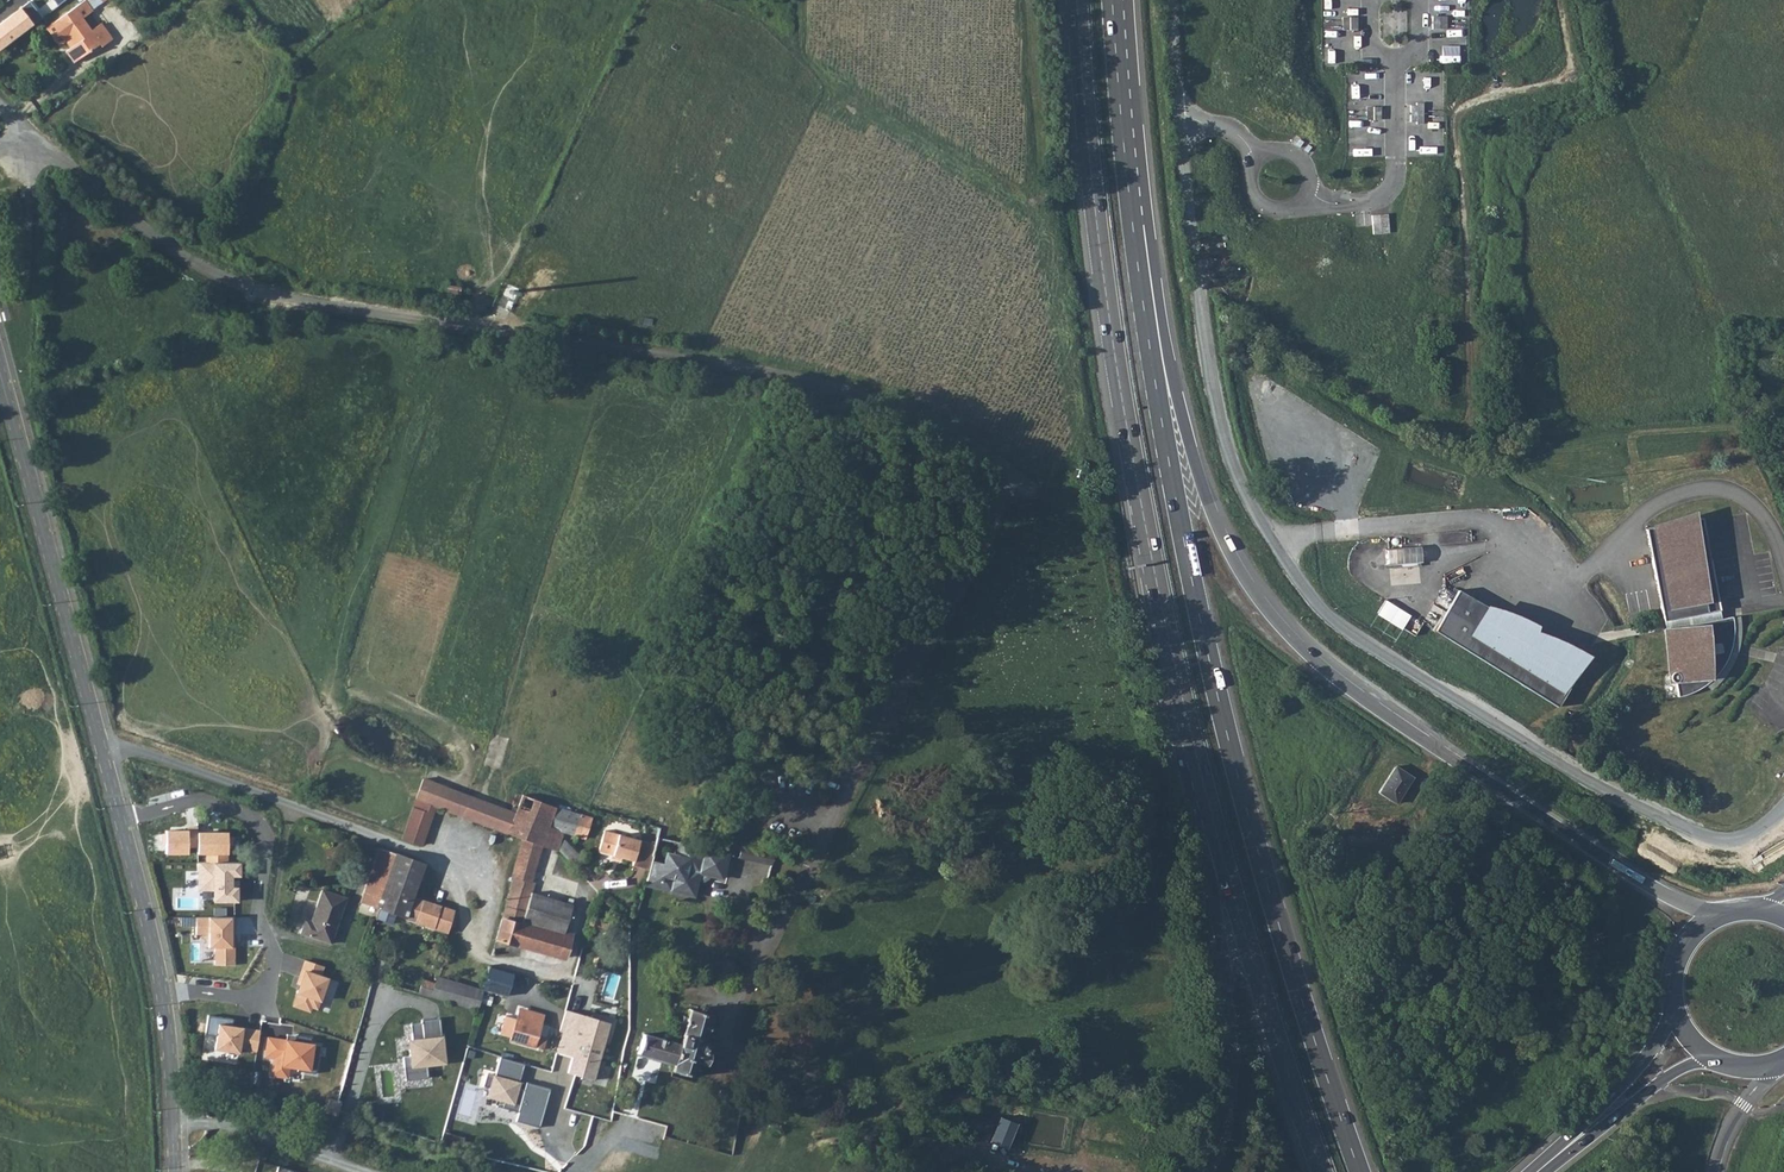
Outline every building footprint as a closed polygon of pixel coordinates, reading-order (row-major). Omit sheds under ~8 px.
[(0,21),(0,50),(42,19),(28,1),(0,21)] [(75,7),(44,31),(57,49),(65,42),(70,50),(64,54),(73,65),(101,43),(103,46),(114,37),(103,22),(92,29),(75,7)] [(1327,49),(1343,50),(1343,40),(1327,39),(1327,49)] [(1446,46),(1446,63),(1463,63),(1463,46),(1446,46)] [(1391,213),(1374,214),(1375,233),(1392,232),(1391,213)] [(1766,416),(1765,424),(1776,425),(1776,417),(1766,416)] [(1663,621),(1719,610),(1701,518),(1645,529),(1663,621)] [(1423,547),(1388,546),(1387,563),(1423,564),(1423,547)] [(1461,586),(1434,629),(1556,704),(1583,661),(1461,586)] [(1404,628),(1412,614),(1387,600),(1379,614),(1404,628)] [(1719,610),(1663,621),(1665,629),(1721,619),(1719,610)] [(1733,622),(1732,617),(1721,619),(1665,629),(1672,672),(1671,672),(1670,673),(1669,674),(1669,675),(1669,676),(1669,678),(1669,679),(1670,680),(1671,681),(1672,681),(1673,682),(1674,682),(1678,697),(1685,695),(1693,692),(1701,688),(1708,683),(1710,681),(1709,676),(1714,674),(1715,676),(1720,670),(1724,663),(1728,655),(1731,647),(1733,639),(1733,630),(1733,622)] [(1395,770),(1378,796),(1395,808),(1412,781),(1395,770)] [(423,780),(404,839),(424,845),(437,807),(505,831),(510,833),(516,813),(493,805),(423,780)] [(508,908),(498,941),(559,957),(565,932),(525,921),(533,893),(535,886),(538,887),(548,853),(541,851),(543,847),(559,851),(564,832),(549,826),(555,805),(524,795),(516,813),(510,833),(525,838),(514,878),(515,878),(508,904),(508,908)] [(549,826),(564,832),(574,835),(575,834),(582,814),(555,805),(549,826)] [(229,832),(197,831),(197,829),(188,829),(188,831),(166,831),(166,853),(187,853),(187,846),(197,846),(196,853),(206,853),(206,862),(229,862),(229,832)] [(632,872),(648,876),(654,861),(657,846),(609,831),(602,852),(635,861),(632,872)] [(657,846),(654,861),(678,867),(682,844),(659,839),(657,846)] [(648,876),(646,884),(693,896),(698,873),(720,878),(726,854),(722,854),(708,851),(702,849),(689,846),(682,844),(678,867),(654,861),(648,876)] [(379,849),(361,905),(380,911),(385,895),(398,855),(379,849)] [(747,850),(745,858),(774,867),(777,858),(747,850)] [(398,855),(385,895),(410,903),(412,898),(414,899),(426,864),(398,855)] [(240,903),(241,863),(229,862),(206,862),(200,862),(199,891),(214,891),(213,902),(240,903)] [(783,869),(774,867),(770,881),(779,883),(783,869)] [(311,919),(307,934),(336,942),(349,900),(325,893),(318,921),(311,919)] [(533,893),(525,921),(565,932),(571,911),(572,905),(533,893)] [(385,895),(380,911),(449,933),(456,912),(414,899),(412,898),(410,903),(385,895)] [(565,932),(559,957),(565,959),(575,923),(580,921),(581,914),(571,911),(565,932)] [(214,965),(234,966),(235,918),(197,917),(197,935),(210,936),(209,950),(214,950),(214,965)] [(300,986),(293,1006),(311,1014),(313,1009),(317,1010),(329,978),(321,976),(325,968),(305,960),(296,984),(300,986)] [(491,966),(484,990),(508,997),(515,973),(491,966)] [(394,972),(392,986),(411,991),(415,978),(394,972)] [(415,978),(411,991),(474,1009),(478,1011),(480,1003),(482,996),(483,991),(439,979),(437,983),(415,976),(415,978)] [(482,996),(480,1003),(490,1006),(492,999),(482,996)] [(513,1037),(512,1041),(536,1047),(544,1049),(551,1027),(542,1024),(544,1015),(528,1010),(526,1016),(519,1014),(517,1022),(513,1037)] [(673,1064),(672,1071),(694,1076),(698,1062),(708,1065),(711,1052),(707,1051),(710,1042),(706,1041),(712,1015),(690,1010),(688,1018),(684,1017),(681,1028),(685,1028),(682,1044),(678,1043),(673,1064)] [(567,1012),(562,1032),(564,1033),(570,1034),(575,1015),(567,1012)] [(239,1053),(239,1049),(257,1052),(260,1029),(231,1026),(232,1018),(208,1014),(205,1034),(216,1035),(215,1046),(215,1050),(239,1053)] [(575,1015),(570,1034),(577,1036),(585,1039),(587,1036),(592,1019),(575,1015)] [(513,1037),(517,1022),(505,1018),(502,1034),(513,1037)] [(587,1036),(585,1039),(605,1045),(610,1024),(592,1019),(587,1036)] [(428,1067),(447,1065),(442,1020),(423,1022),(423,1024),(412,1025),(413,1041),(410,1041),(412,1056),(405,1056),(407,1079),(429,1077),(428,1067)] [(564,1033),(558,1053),(572,1057),(577,1036),(570,1034),(564,1033)] [(638,1056),(673,1064),(678,1043),(643,1035),(638,1056)] [(572,1057),(569,1068),(576,1070),(596,1075),(605,1045),(585,1039),(577,1036),(572,1057)] [(550,1089),(526,1082),(524,1090),(521,1089),(523,1084),(520,1083),(525,1065),(501,1058),(495,1076),(494,1075),(487,1073),(483,1087),(490,1089),(487,1098),(505,1103),(504,1108),(517,1112),(515,1120),(539,1127),(550,1089)] [(328,1098),(325,1110),(336,1114),(340,1102),(328,1098)] [(967,1118),(962,1131),(984,1140),(989,1126),(967,1118)]
